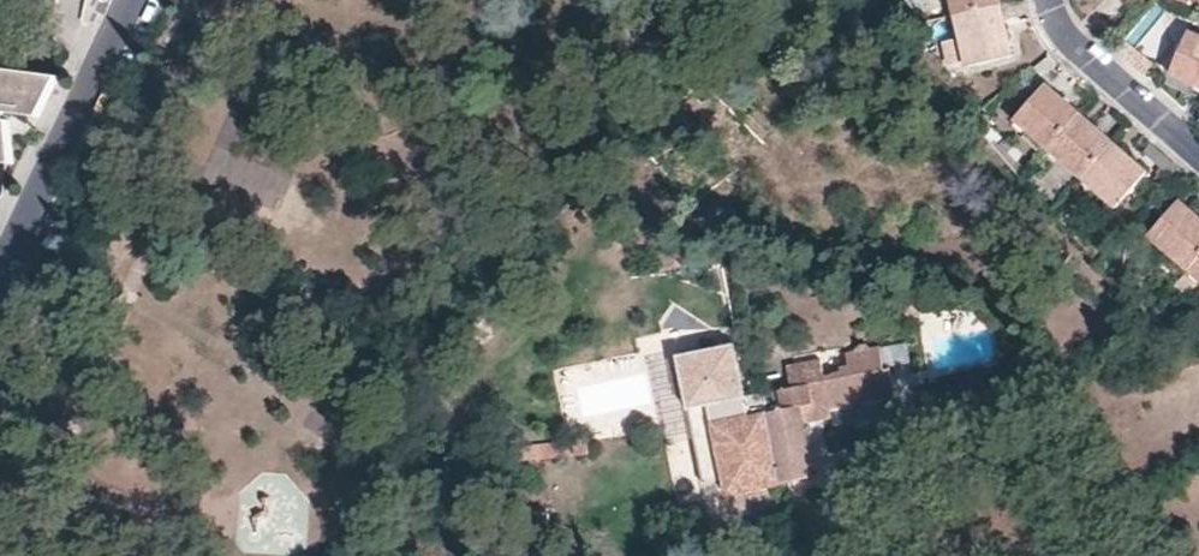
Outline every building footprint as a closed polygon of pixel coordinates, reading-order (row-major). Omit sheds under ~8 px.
[(955,15),(1003,4),(1002,0),(951,0),(955,15)] [(1149,52),(1173,13),(1153,0),(1129,39),(1149,52)] [(1003,4),(955,15),(968,67),(1015,55),(1009,28),(1003,4)] [(1188,32),(1171,73),(1198,85),(1198,37),(1188,32)] [(966,61),(960,37),(943,42),(948,66),(966,61)] [(20,161),(15,116),(9,116),(10,112),(10,109),(45,113),(64,72),(0,64),(0,158),(20,161)] [(1050,150),(1082,115),(1062,97),(1048,85),(1017,121),(1050,150)] [(1099,130),(1082,115),(1050,150),(1083,180),(1115,144),(1099,130)] [(1131,158),(1115,144),(1083,180),(1116,208),(1147,173),(1131,158)] [(1187,271),(1198,257),(1198,218),(1179,200),(1147,235),(1187,271)] [(1187,271),(1198,282),(1198,257),(1187,271)] [(1198,282),(1187,271),(1184,274),(1173,287),(1185,299),(1198,282)] [(685,343),(666,347),(675,388),(694,385),(685,343)] [(787,389),(764,393),(783,485),(798,482),(812,478),(801,429),(833,422),(831,414),(894,400),(888,374),(881,375),(876,352),(870,353),(866,349),(854,352),(853,357),(843,359),(846,369),(837,370),(839,376),(820,380),(816,364),(783,372),(787,389)] [(701,415),(694,385),(675,388),(682,419),(701,415)] [(783,485),(764,393),(739,397),(740,407),(723,410),(724,420),(691,427),(696,450),(721,446),(722,454),(677,463),(683,506),(783,485)] [(588,437),(510,445),(512,461),(589,453),(588,437)]
